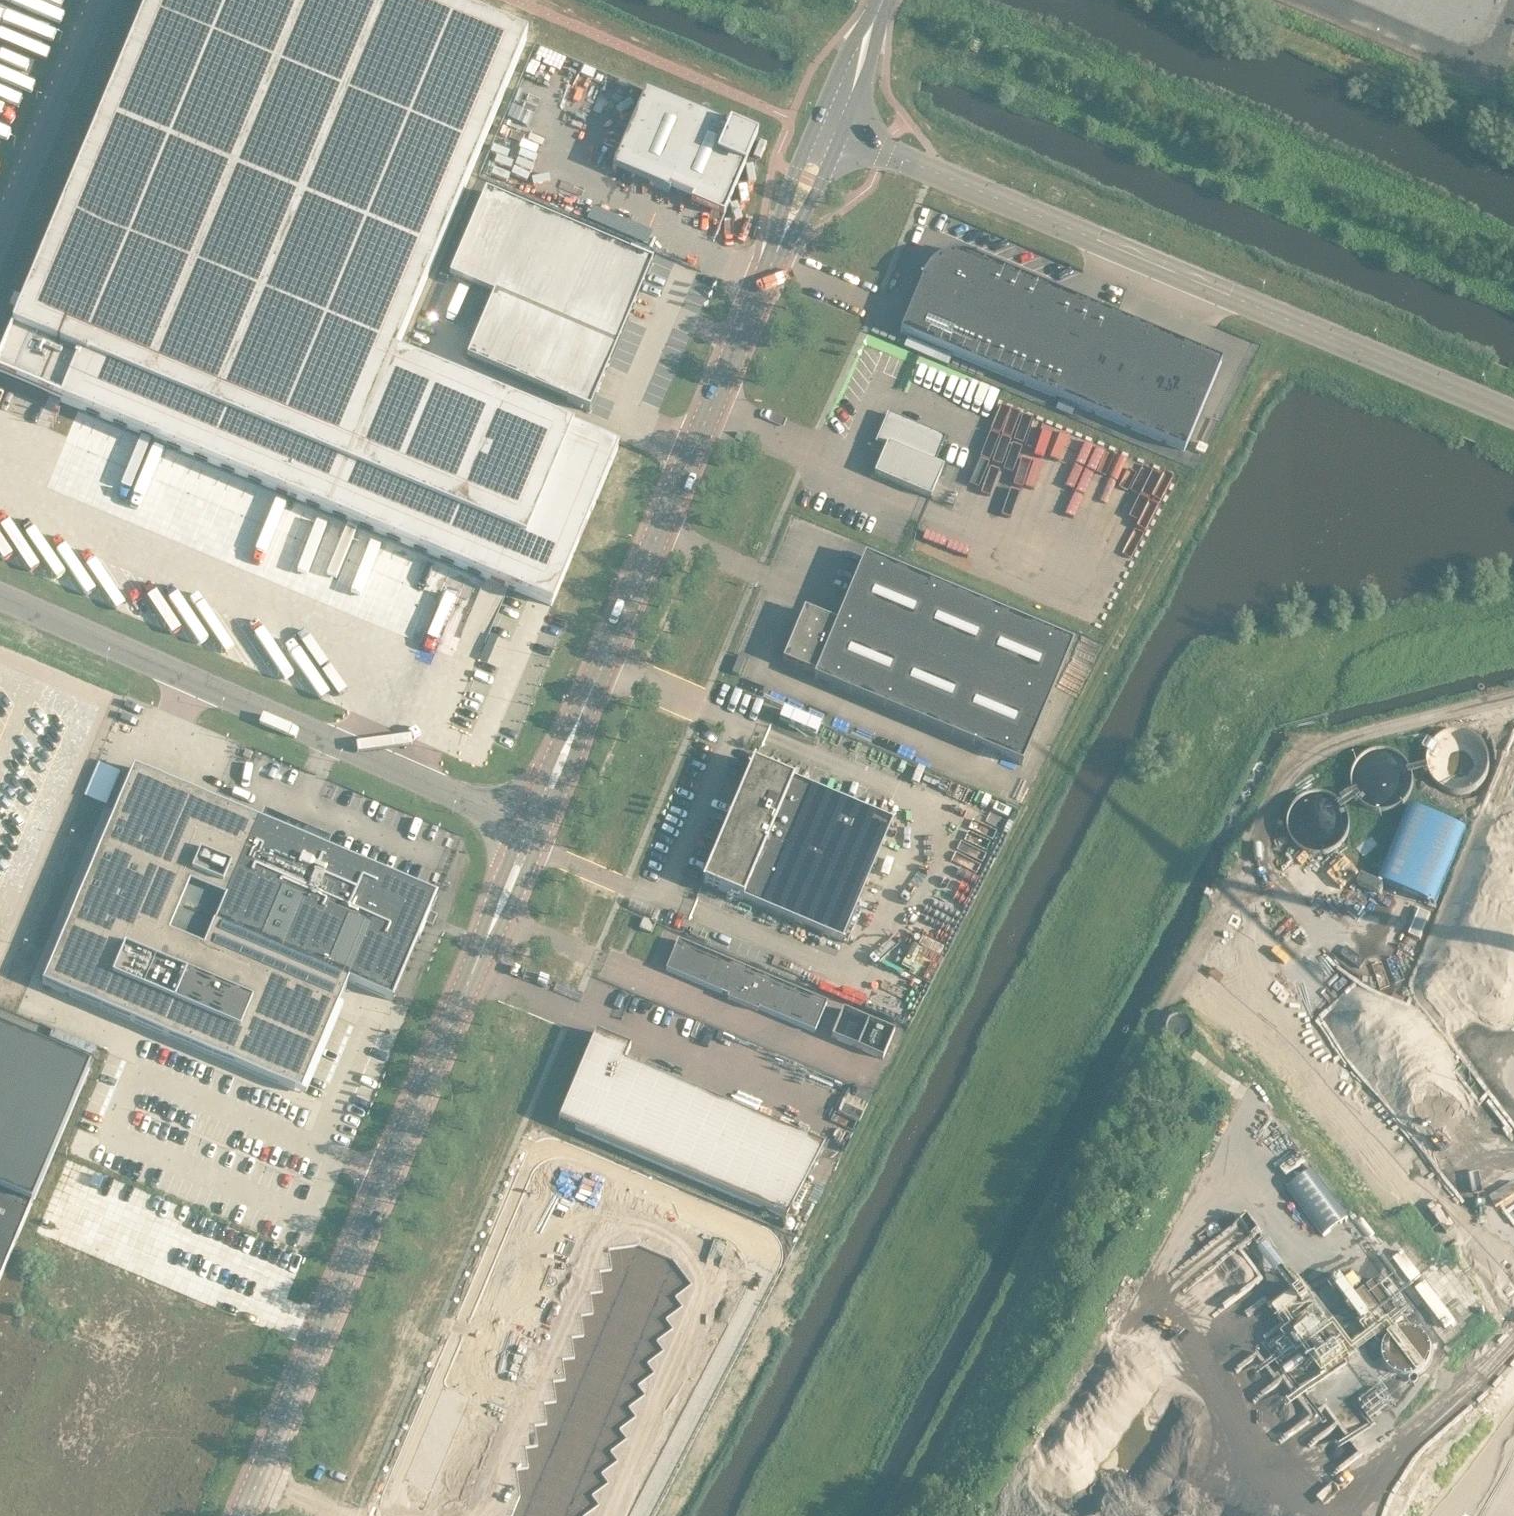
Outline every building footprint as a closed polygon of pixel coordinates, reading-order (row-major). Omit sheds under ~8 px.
[(0,359),(0,373),(49,393),(51,389),(62,394),(60,399),(79,406),(485,576),(508,586),(551,603),(551,604),(617,446),(394,353),(526,37),(438,0),(148,0),(2,349),(4,349),(0,359)] [(645,88),(612,166),(668,191),(671,186),(725,209),(745,162),(741,160),(750,138),(724,126),(726,122),(645,88)] [(612,343),(647,261),(651,263),(653,260),(630,250),(629,251),(485,189),(449,274),(494,293),(466,356),(567,399),(566,399),(589,409),(590,406),(586,404),(612,343)] [(921,278),(899,330),(1184,449),(1222,359),(975,256),(976,254),(974,253),(973,255),(966,252),(959,252),(956,252),(949,253),(942,255),(936,258),(931,262),(927,267),(925,270),(922,276),(920,275),(919,277),(921,278)] [(945,435),(893,413),(884,432),(881,430),(876,442),(885,446),(874,471),(931,495),(943,465),(934,461),(945,435)] [(1073,641),(864,553),(836,620),(812,610),(800,614),(782,658),(815,671),(813,675),(1022,762),(1073,641)] [(739,673),(746,657),(738,654),(731,670),(739,673)] [(743,897),(842,939),(892,820),(793,778),(754,761),(755,760),(753,759),(701,882),(703,882),(704,881),(743,897)] [(98,760),(84,794),(106,803),(121,769),(98,760)] [(133,765),(42,982),(294,1089),(306,1093),(342,1006),(338,1004),(344,991),(349,980),(392,998),(393,998),(425,921),(432,924),(437,913),(430,910),(437,893),(258,818),(218,801),(216,800),(208,796),(203,795),(193,790),(190,789),(179,784),(175,783),(165,778),(160,776),(150,772),(146,770),(135,766),(133,765)] [(1465,826),(1410,802),(1379,878),(1434,901),(1465,826)] [(643,916),(639,926),(651,931),(655,921),(643,916)] [(827,1001),(678,938),(665,967),(728,994),(727,996),(758,1009),(759,1007),(815,1030),(827,1001)] [(868,1018),(843,1007),(831,1035),(857,1046),(868,1018)] [(894,1029),(868,1018),(857,1046),(883,1057),(894,1029)] [(0,1028),(0,1191),(31,1204),(36,1193),(90,1066),(89,1065),(0,1028)] [(612,1037),(595,1030),(593,1036),(592,1037),(558,1119),(574,1126),(574,1127),(575,1127),(776,1212),(807,1138),(808,1137),(624,1059),(630,1045),(612,1037)] [(31,1204),(0,1191),(0,1278),(31,1204)]
